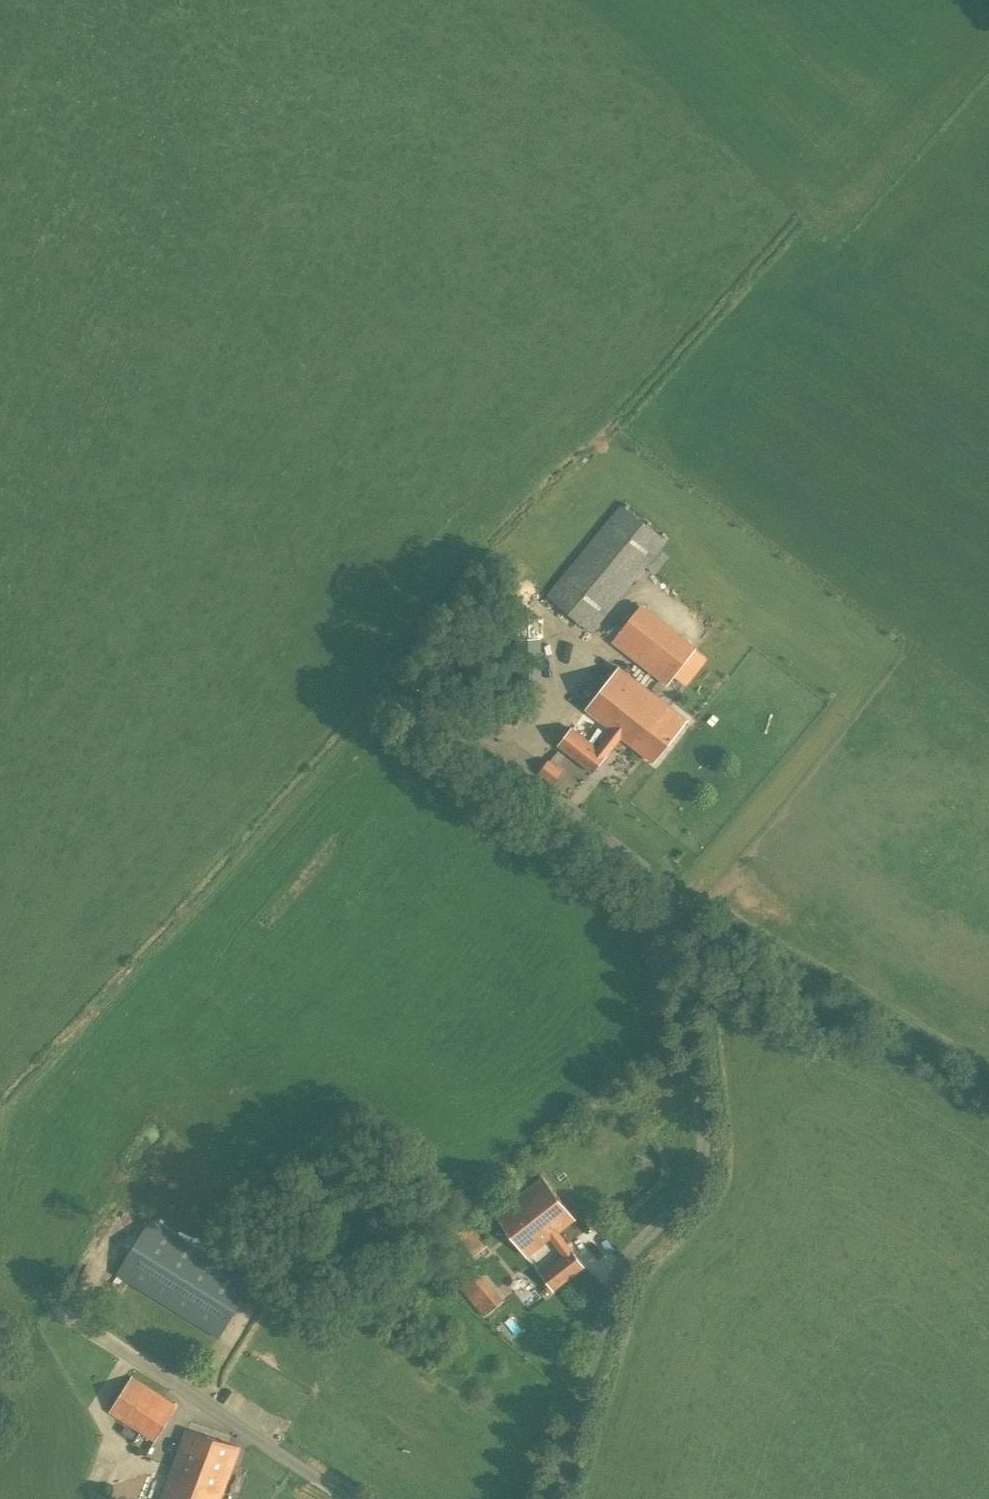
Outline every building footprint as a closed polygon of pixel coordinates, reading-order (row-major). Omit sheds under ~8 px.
[(592,632),(668,540),(623,503),(547,595),(592,632)] [(667,685),(696,648),(642,605),(612,642),(667,685)] [(541,698),(540,637),(515,638),(516,698),(541,698)] [(653,762),(686,719),(620,667),(587,709),(611,728),(597,746),(572,727),(558,745),(593,774),(608,755),(622,737),(653,762)] [(547,760),(542,771),(560,780),(565,769),(547,760)] [(543,1178),(497,1213),(529,1255),(550,1238),(563,1256),(541,1273),(553,1291),(585,1266),(569,1244),(559,1232),(575,1219),(543,1178)] [(219,1338),(254,1282),(152,1219),(117,1274),(219,1338)] [(461,1263),(487,1245),(471,1223),(445,1241),(461,1263)] [(470,1261),(451,1277),(471,1300),(490,1284),(470,1261)] [(155,1441),(177,1405),(132,1376),(110,1411),(155,1441)] [(238,1447),(188,1429),(163,1498),(219,1498),(238,1447)]
